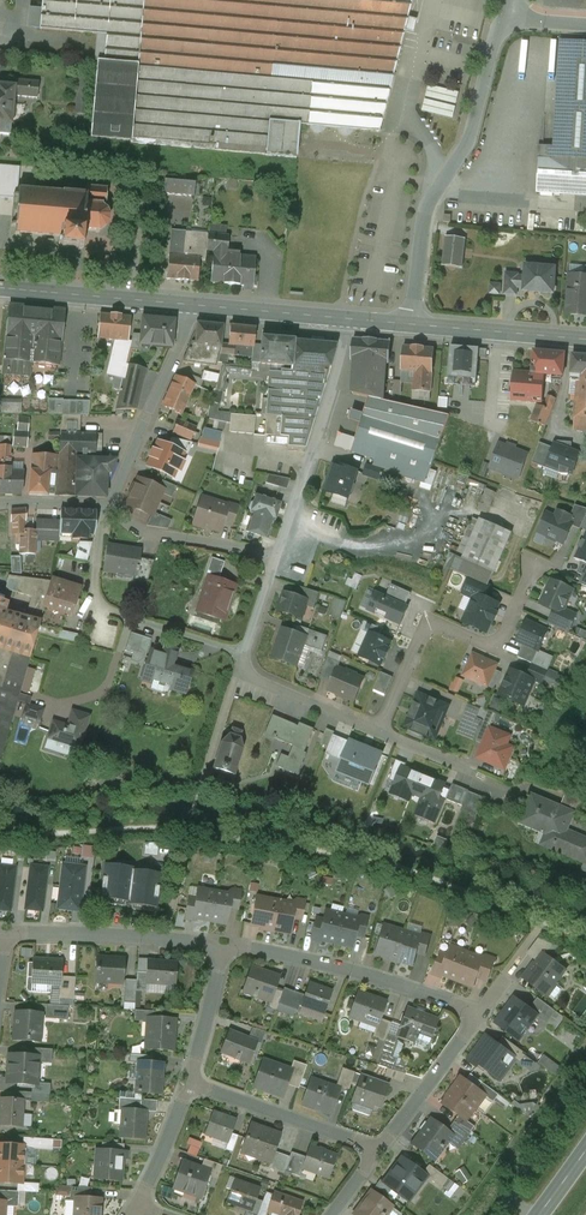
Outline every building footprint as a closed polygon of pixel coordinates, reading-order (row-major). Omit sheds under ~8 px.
[(39,29),(99,35),(90,139),(130,143),(296,157),(299,125),(308,125),(311,126),(311,128),(314,132),(319,133),(323,129),(324,127),(339,128),(339,131),(342,135),(347,135),(351,132),(351,129),(354,129),(354,130),(379,132),(411,0),(42,0),(39,29)] [(561,40),(557,100),(585,102),(585,42),(561,40)] [(39,82),(15,80),(14,87),(15,87),(14,96),(37,98),(39,82)] [(425,110),(456,118),(463,92),(432,84),(425,110)] [(11,133),(14,96),(15,87),(14,87),(0,85),(0,132),(11,133)] [(557,100),(554,148),(553,160),(585,162),(585,102),(557,100)] [(553,160),(554,148),(542,147),(542,160),(540,160),(538,192),(585,195),(585,162),(553,160)] [(17,200),(20,167),(0,165),(0,198),(17,200)] [(195,179),(165,176),(163,194),(193,197),(195,179)] [(45,191),(41,190),(41,192),(23,190),(23,189),(19,188),(18,196),(13,195),(11,226),(15,227),(15,234),(19,235),(19,233),(37,235),(37,236),(41,237),(41,235),(61,237),(61,239),(58,240),(58,244),(60,246),(62,246),(61,248),(82,249),(82,248),(83,248),(85,231),(96,232),(95,233),(99,233),(99,230),(108,221),(109,217),(101,207),(102,205),(106,205),(107,188),(87,186),(86,194),(63,193),(45,192),(45,191)] [(200,258),(183,257),(184,251),(186,232),(171,231),(167,279),(198,282),(199,261),(199,260),(200,260),(200,258)] [(206,237),(191,236),(191,233),(190,233),(188,252),(184,251),(183,257),(200,258),(200,260),(199,260),(199,261),(205,261),(206,251),(208,235),(206,235),(206,237)] [(228,236),(208,234),(208,235),(206,251),(213,252),(213,255),(239,257),(239,253),(227,252),(228,236)] [(465,239),(446,237),(443,266),(462,268),(465,239)] [(239,257),(213,255),(210,284),(252,287),(256,287),(257,277),(253,277),(255,258),(239,257)] [(555,268),(526,266),(526,267),(525,276),(524,289),(524,291),(534,292),(534,293),(543,293),(543,292),(553,293),(555,269),(555,268)] [(570,266),(566,314),(585,316),(585,268),(570,266)] [(518,274),(506,273),(506,274),(504,294),(504,295),(517,296),(517,295),(517,288),(524,289),(525,276),(518,276),(518,275),(518,274)] [(64,310),(9,305),(4,357),(3,360),(4,360),(3,371),(2,371),(1,372),(23,374),(24,362),(59,366),(61,342),(64,310)] [(131,317),(100,314),(97,338),(117,340),(128,341),(131,317)] [(174,321),(143,318),(141,335),(140,344),(142,344),(152,345),(152,344),(170,345),(171,332),(173,332),(174,321)] [(223,326),(205,324),(202,324),(196,332),(182,363),(207,366),(208,362),(211,363),(211,360),(217,360),(216,364),(217,364),(220,354),(222,344),(221,344),(223,326)] [(255,329),(230,327),(228,345),(222,344),(220,354),(252,358),(253,344),(255,329)] [(141,335),(133,334),(130,346),(129,349),(141,350),(142,344),(140,344),(141,335)] [(294,340),(261,337),(261,345),(259,363),(259,364),(284,366),(293,367),(295,341),(294,341),(294,340)] [(390,342),(353,339),(351,360),(355,361),(352,394),(369,397),(382,400),(385,363),(389,364),(390,342)] [(128,341),(117,340),(116,343),(117,346),(113,366),(125,369),(126,365),(129,349),(130,346),(131,342),(128,342),(128,341)] [(293,367),(284,366),(283,373),(281,373),(281,374),(270,373),(266,416),(314,420),(328,374),(329,372),(328,372),(336,346),(336,344),(334,344),(295,341),(293,367)] [(261,345),(253,344),(252,358),(251,363),(259,363),(261,345)] [(434,349),(403,346),(401,371),(414,372),(432,373),(434,349)] [(479,349),(451,346),(448,377),(457,378),(457,385),(467,386),(468,379),(477,380),(479,349)] [(565,354),(534,351),(532,373),(545,375),(553,375),(552,379),(561,380),(561,376),(563,376),(565,354)] [(572,355),(571,374),(570,381),(578,381),(576,405),(585,405),(585,356),(572,355)] [(221,364),(215,390),(223,392),(227,372),(228,372),(229,365),(221,364)] [(146,369),(126,365),(125,369),(115,410),(136,410),(137,410),(146,369)] [(250,367),(229,365),(228,372),(250,374),(250,367)] [(432,373),(414,372),(412,391),(430,392),(432,373)] [(532,373),(518,372),(516,401),(542,403),(545,375),(532,373)] [(203,380),(190,375),(187,381),(187,382),(194,385),(200,387),(203,380)] [(187,381),(176,376),(163,406),(181,414),(194,385),(187,382),(187,381)] [(401,381),(394,381),(393,394),(400,394),(401,381)] [(430,392),(412,391),(412,399),(430,400),(430,392)] [(548,396),(543,407),(537,405),(531,420),(546,426),(556,399),(548,396)] [(382,400),(369,397),(355,440),(356,440),(355,442),(378,449),(432,466),(449,416),(382,400)] [(442,397),(441,404),(449,406),(451,398),(442,397)] [(90,401),(62,400),(62,399),(48,399),(48,413),(62,414),(62,415),(81,415),(88,415),(88,414),(90,401)] [(217,404),(210,402),(206,419),(225,423),(226,414),(216,413),(217,404)] [(0,403),(0,413),(20,414),(21,404),(0,403)] [(576,405),(575,418),(576,418),(575,430),(585,431),(585,405),(576,405)] [(255,417),(226,414),(225,423),(230,424),(229,432),(253,434),(255,417)] [(81,415),(62,415),(61,433),(80,434),(81,415)] [(314,420),(266,416),(264,435),(288,438),(287,447),(305,449),(314,420)] [(46,420),(18,417),(17,431),(14,431),(12,447),(26,448),(27,448),(28,432),(28,426),(45,428),(46,420)] [(196,428),(178,420),(173,432),(191,440),(196,428)] [(80,434),(61,433),(59,454),(79,455),(95,456),(96,434),(80,434)] [(355,440),(343,436),(338,439),(336,447),(352,452),(355,442),(356,440),(355,440)] [(0,437),(0,494),(21,494),(22,486),(24,471),(10,471),(11,454),(10,454),(10,446),(8,446),(8,437),(0,437)] [(566,442),(556,441),(556,445),(555,444),(553,448),(546,468),(559,473),(559,474),(569,475),(569,473),(572,474),(580,454),(565,448),(566,442)] [(378,449),(355,442),(352,452),(375,460),(378,449)] [(499,442),(488,470),(519,481),(530,454),(499,442)] [(553,448),(540,443),(532,463),(546,468),(553,448)] [(432,466),(378,449),(375,460),(373,467),(384,470),(384,471),(415,481),(418,474),(428,477),(432,466)] [(58,455),(32,454),(28,493),(28,495),(54,496),(58,455)] [(79,455),(59,454),(58,455),(54,496),(84,497),(85,470),(78,469),(79,455)] [(116,461),(86,460),(85,470),(84,497),(105,497),(106,497),(106,496),(106,482),(107,482),(106,482),(112,469),(112,462),(116,462),(116,461)] [(357,472),(334,465),(326,491),(349,498),(357,472)] [(373,467),(367,465),(364,475),(381,481),(384,471),(384,470),(373,467)] [(276,477),(268,475),(266,483),(273,485),(276,477)] [(288,479),(276,477),(273,485),(285,489),(288,479)] [(159,488),(138,479),(136,484),(135,484),(134,484),(132,490),(158,502),(162,493),(163,490),(159,488)] [(176,487),(162,481),(159,488),(163,490),(162,493),(172,498),(176,487)] [(487,487),(481,510),(493,513),(499,490),(487,487)] [(158,502),(132,490),(129,497),(130,498),(127,504),(136,508),(136,509),(151,516),(152,516),(153,512),(158,502)] [(281,502),(257,494),(254,502),(251,503),(250,509),(251,511),(251,513),(252,513),(246,531),(257,535),(258,532),(268,535),(276,513),(277,513),(281,502)] [(213,502),(210,503),(201,500),(193,524),(205,528),(209,526),(221,530),(223,522),(228,507),(227,506),(213,502)] [(237,507),(230,505),(227,506),(228,507),(223,522),(231,525),(237,507)] [(575,505),(571,516),(575,519),(572,526),(580,530),(585,517),(585,509),(575,505)] [(36,530),(26,530),(26,522),(25,509),(11,510),(11,523),(11,535),(20,535),(20,554),(26,554),(34,554),(35,554),(35,541),(36,530)] [(96,511),(60,510),(60,520),(59,537),(60,538),(72,538),(73,538),(88,539),(88,534),(88,528),(96,529),(96,511)] [(558,511),(555,518),(547,514),(538,532),(549,537),(548,538),(556,541),(556,540),(564,544),(572,526),(575,519),(571,516),(558,511)] [(172,520),(153,512),(152,516),(151,516),(146,526),(168,529),(172,520)] [(60,520),(36,519),(36,530),(35,541),(59,542),(60,538),(59,537),(60,520)] [(511,533),(480,519),(463,559),(494,572),(511,533)] [(575,559),(585,563),(585,535),(575,559)] [(140,551),(108,546),(104,572),(115,574),(116,571),(135,574),(136,574),(139,558),(140,551)] [(20,557),(11,557),(11,573),(21,574),(20,557)] [(154,561),(139,558),(136,574),(135,574),(134,580),(147,582),(154,561)] [(224,562),(211,558),(207,571),(210,572),(220,575),(224,562)] [(220,575),(210,572),(201,601),(208,603),(204,614),(223,620),(235,585),(219,580),(220,575)] [(51,581),(9,576),(8,578),(21,580),(17,593),(31,597),(25,619),(40,622),(44,606),(51,581)] [(579,576),(577,582),(585,586),(585,579),(582,577),(579,576)] [(489,587),(469,578),(463,593),(474,598),(467,614),(470,621),(483,627),(489,625),(491,620),(494,621),(497,614),(495,613),(499,604),(484,598),(489,587)] [(559,584),(552,580),(541,604),(554,610),(549,624),(569,632),(576,615),(564,609),(573,590),(566,587),(564,582),(559,584)] [(81,586),(51,581),(44,606),(65,613),(72,615),(81,586)] [(391,585),(386,598),(406,607),(411,594),(391,585)] [(319,593),(299,586),(296,596),(307,600),(305,606),(314,609),(319,593)] [(296,596),(285,593),(283,600),(281,601),(278,609),(279,611),(299,617),(302,609),(304,610),(305,606),(307,600),(296,596)] [(386,598),(375,593),(368,610),(398,623),(406,607),(386,598)] [(9,615),(12,604),(0,601),(0,649),(30,658),(37,632),(40,623),(40,622),(25,619),(9,615)] [(65,613),(44,606),(40,622),(40,623),(37,632),(58,638),(65,613)] [(548,631),(527,622),(518,641),(523,644),(539,651),(548,631)] [(364,632),(369,634),(370,633),(380,637),(383,630),(368,623),(364,632)] [(307,637),(282,629),(273,657),(297,665),(304,645),(307,637)] [(328,636),(309,630),(307,637),(304,645),(323,652),(328,636)] [(151,639),(131,633),(125,651),(146,657),(151,639)] [(369,634),(360,656),(380,666),(391,642),(380,637),(370,633),(369,634)] [(539,651),(523,644),(517,657),(534,664),(533,663),(535,658),(539,651)] [(179,650),(166,646),(163,656),(158,656),(158,653),(154,652),(153,651),(149,658),(149,657),(142,680),(143,681),(144,677),(170,685),(169,689),(187,694),(189,686),(188,686),(192,671),(192,670),(191,672),(172,666),(177,650),(179,651),(179,650)] [(0,649),(0,754),(18,693),(19,693),(30,658),(0,649)] [(497,665),(473,654),(463,676),(487,686),(497,665)] [(534,664),(528,677),(534,680),(541,684),(547,670),(534,664)] [(356,675),(346,670),(345,672),(338,668),(329,689),(338,693),(338,695),(345,698),(346,697),(354,700),(363,679),(355,676),(356,675)] [(528,677),(512,670),(500,696),(522,706),(534,680),(528,677)] [(384,671),(377,689),(389,693),(395,675),(384,671)] [(466,678),(459,675),(454,685),(461,688),(466,678)] [(448,706),(419,694),(406,726),(434,738),(448,706)] [(469,702),(456,733),(476,741),(484,721),(477,718),(481,708),(469,702)] [(43,710),(26,704),(23,714),(40,719),(43,710)] [(68,727),(54,723),(49,738),(46,748),(57,751),(60,741),(79,747),(88,717),(73,712),(68,727)] [(303,728),(272,715),(264,736),(273,740),(274,738),(292,746),(288,757),(280,754),(276,766),(298,775),(307,753),(305,752),(314,729),(304,725),(303,728)] [(484,721),(476,741),(482,744),(489,727),(490,728),(491,724),(484,721)] [(513,747),(498,741),(501,732),(490,728),(489,727),(482,744),(477,757),(504,768),(513,747)] [(242,732),(231,728),(229,735),(221,742),(213,768),(234,775),(242,749),(240,739),(242,732)] [(327,729),(321,743),(329,747),(335,732),(327,729)] [(326,754),(342,760),(349,742),(334,735),(326,754)] [(349,742),(342,760),(337,770),(338,771),(362,780),(371,784),(383,755),(349,742)] [(389,781),(396,784),(402,768),(404,769),(406,764),(396,760),(390,775),(392,775),(389,781)] [(415,794),(423,777),(413,773),(404,769),(402,768),(396,784),(392,793),(409,800),(412,793),(415,794)] [(362,780),(338,771),(334,781),(358,791),(362,780)] [(423,777),(415,794),(423,797),(416,814),(435,822),(444,799),(446,799),(450,790),(444,787),(445,786),(423,777)] [(469,790),(453,784),(450,790),(446,799),(462,806),(468,791),(469,790)] [(484,798),(468,791),(462,806),(460,812),(476,818),(484,798)] [(584,799),(567,792),(560,807),(573,813),(573,814),(577,815),(584,799)] [(533,796),(521,822),(558,838),(553,849),(585,862),(582,870),(585,872),(585,839),(566,831),(573,814),(573,813),(560,807),(533,796)] [(160,842),(145,843),(143,855),(158,857),(160,842)] [(95,847),(83,845),(82,858),(94,859),(95,847)] [(85,867),(63,864),(60,886),(82,889),(85,867)] [(134,867),(104,864),(100,898),(128,902),(128,904),(157,908),(161,873),(133,870),(134,867)] [(0,866),(0,887),(12,889),(15,868),(0,866)] [(47,868),(31,866),(28,887),(44,889),(47,868)] [(82,889),(60,886),(58,908),(80,911),(82,889)] [(0,887),(0,909),(10,910),(12,889),(0,887)] [(44,889),(28,887),(26,908),(42,910),(44,889)] [(215,891),(201,889),(198,892),(197,898),(194,917),(195,917),(210,920),(211,920),(215,891)] [(240,891),(234,890),(231,892),(231,894),(232,894),(229,907),(237,908),(240,891)] [(231,894),(215,891),(211,920),(210,920),(210,921),(227,923),(229,907),(232,894),(231,894)] [(197,898),(189,897),(186,918),(195,920),(195,917),(194,917),(197,898)] [(279,901),(261,897),(259,907),(255,907),(251,925),(265,927),(264,930),(273,931),(279,901)] [(304,901),(298,900),(295,902),(294,904),(294,906),(295,906),(293,917),(301,918),(304,901)] [(294,904),(279,901),(273,931),(274,930),(289,933),(293,917),(295,906),(294,906),(294,904)] [(343,915),(329,912),(325,914),(323,920),(319,939),(320,939),(336,943),(343,915)] [(343,915),(336,943),(351,947),(354,935),(358,919),(343,915)] [(361,916),(358,917),(358,919),(354,935),(362,937),(367,917),(361,916)] [(323,920),(316,918),(311,939),(320,942),(320,939),(319,939),(323,920)] [(388,927),(385,937),(381,936),(375,953),(389,957),(388,960),(396,962),(405,932),(388,927)] [(420,937),(405,932),(396,962),(397,962),(397,960),(413,965),(416,953),(421,937),(420,937)] [(424,933),(420,935),(420,937),(421,937),(416,953),(424,955),(430,935),(424,933)] [(538,939),(527,954),(538,962),(544,954),(545,955),(552,944),(538,939)] [(25,957),(34,956),(34,945),(24,945),(25,957)] [(455,948),(450,950),(448,956),(441,974),(443,974),(457,980),(468,953),(455,948)] [(441,953),(434,973),(442,977),(443,974),(441,974),(448,956),(441,953)] [(482,959),(468,953),(457,980),(473,986),(477,976),(483,959),(482,959)] [(545,955),(544,954),(538,962),(536,965),(533,963),(528,971),(529,972),(524,978),(535,986),(536,985),(548,994),(556,983),(555,983),(565,970),(545,955)] [(486,956),(483,957),(482,959),(483,959),(477,976),(487,980),(495,959),(486,956)] [(123,958),(98,957),(96,981),(122,983),(123,958)] [(61,960),(34,959),(32,984),(59,986),(60,986),(60,976),(61,960)] [(175,962),(148,960),(147,972),(146,983),(147,983),(174,985),(175,962)] [(279,977),(252,967),(243,991),(254,995),(253,996),(255,996),(255,995),(270,1000),(271,1001),(275,987),(279,977)] [(147,972),(137,972),(136,980),(136,991),(147,992),(147,983),(146,983),(147,972)] [(75,977),(60,976),(60,986),(59,986),(59,999),(74,1000),(75,977)] [(136,980),(125,979),(124,1002),(135,1003),(136,991),(136,980)] [(332,990),(309,982),(301,1006),(324,1014),(332,990)] [(275,987),(271,1001),(270,1000),(267,1008),(276,1011),(279,1004),(283,990),(275,987)] [(299,993),(284,988),(283,990),(279,1004),(293,1009),(299,993)] [(386,1002),(358,993),(350,1016),(376,1026),(377,1026),(380,1019),(386,1002)] [(529,1009),(515,998),(496,1023),(519,1039),(536,1016),(537,1015),(529,1009)] [(556,1011),(538,998),(529,1009),(537,1015),(536,1016),(547,1023),(556,1011)] [(69,1006),(46,1004),(45,1018),(68,1020),(69,1006)] [(438,1020),(407,1008),(399,1028),(400,1029),(397,1037),(410,1042),(413,1033),(430,1040),(438,1020)] [(161,1012),(135,1010),(134,1021),(148,1022),(148,1018),(160,1019),(161,1012)] [(42,1013),(15,1012),(13,1040),(40,1041),(42,1013)] [(160,1019),(148,1018),(148,1022),(146,1048),(173,1050),(175,1020),(160,1019)] [(391,1022),(380,1019),(377,1026),(376,1026),(372,1037),(384,1042),(386,1036),(391,1022)] [(266,1031),(252,1027),(248,1038),(257,1041),(257,1042),(261,1044),(266,1031)] [(248,1038),(229,1030),(221,1051),(237,1057),(237,1058),(248,1063),(257,1042),(257,1041),(248,1038)] [(430,1040),(413,1033),(410,1042),(427,1048),(430,1040)] [(384,1042),(376,1065),(387,1068),(393,1070),(397,1058),(392,1057),(397,1042),(396,1040),(386,1036),(384,1042)] [(500,1046),(487,1036),(469,1060),(477,1067),(479,1064),(498,1077),(506,1065),(509,1067),(515,1059),(516,1058),(500,1046)] [(527,1054),(506,1039),(500,1046),(516,1058),(515,1059),(521,1063),(527,1054)] [(52,1049),(35,1048),(34,1056),(39,1056),(38,1058),(52,1059),(52,1049)] [(153,1056),(130,1054),(129,1062),(139,1063),(139,1062),(152,1063),(153,1056)] [(560,1076),(566,1067),(547,1054),(541,1063),(560,1076)] [(34,1056),(9,1055),(7,1073),(8,1073),(7,1083),(32,1084),(37,1085),(37,1083),(38,1058),(39,1056),(34,1056)] [(530,1057),(527,1065),(534,1069),(538,1060),(530,1057)] [(290,1070),(264,1061),(255,1086),(282,1096),(286,1084),(291,1071),(290,1070)] [(293,1061),(290,1070),(291,1071),(286,1084),(298,1088),(306,1065),(293,1061)] [(152,1063),(139,1062),(139,1063),(137,1092),(160,1094),(162,1064),(152,1063)] [(355,1073),(342,1068),(336,1085),(349,1090),(355,1073)] [(393,1070),(387,1068),(384,1076),(402,1082),(405,1074),(393,1070)] [(364,1076),(359,1088),(357,1088),(352,1102),(355,1103),(352,1109),(353,1110),(368,1116),(369,1115),(373,1106),(380,1108),(382,1101),(380,1100),(385,1086),(374,1082),(374,1080),(364,1076)] [(478,1089),(462,1077),(442,1103),(458,1115),(465,1120),(465,1119),(474,1107),(475,1108),(485,1095),(478,1089)] [(339,1089),(311,1079),(302,1103),(331,1113),(339,1089)] [(50,1084),(37,1083),(37,1085),(32,1084),(31,1092),(50,1094),(50,1084)] [(499,1095),(483,1083),(478,1089),(485,1095),(494,1102),(499,1095)] [(31,1092),(14,1091),(13,1100),(23,1100),(23,1101),(31,1101),(31,1092)] [(141,1099),(119,1098),(118,1110),(122,1111),(123,1110),(140,1111),(141,1099)] [(1,1099),(0,1109),(0,1125),(21,1126),(23,1101),(23,1100),(13,1100),(1,1099)] [(140,1111),(123,1110),(122,1111),(121,1137),(144,1138),(146,1111),(140,1111)] [(236,1119),(213,1111),(205,1135),(227,1143),(228,1143),(231,1133),(236,1119)] [(465,1120),(458,1115),(453,1122),(470,1134),(475,1126),(465,1119),(465,1120)] [(431,1122),(424,1131),(423,1130),(413,1144),(434,1159),(435,1158),(434,1157),(440,1148),(441,1149),(447,1142),(452,1135),(446,1131),(430,1120),(430,1121),(431,1122)] [(470,1134),(453,1122),(446,1131),(452,1135),(447,1142),(458,1150),(470,1134)] [(281,1135),(251,1124),(241,1151),(271,1162),(275,1151),(281,1135)] [(238,1135),(231,1133),(228,1143),(227,1143),(225,1150),(232,1152),(238,1135)] [(198,1155),(203,1140),(192,1137),(188,1152),(198,1155)] [(41,1138),(41,1149),(64,1149),(64,1138),(41,1138)] [(124,1144),(102,1143),(101,1150),(124,1152),(124,1144)] [(0,1145),(0,1163),(25,1165),(26,1154),(23,1154),(24,1146),(0,1145)] [(336,1154),(310,1145),(306,1157),(302,1169),(328,1178),(336,1154)] [(101,1150),(97,1150),(96,1164),(100,1164),(98,1179),(121,1180),(122,1159),(128,1159),(128,1152),(124,1152),(101,1150)] [(289,1157),(275,1151),(271,1162),(269,1168),(283,1174),(284,1171),(289,1157)] [(306,1157),(291,1152),(289,1157),(284,1171),(300,1177),(302,1169),(306,1157)] [(422,1173),(402,1158),(396,1166),(390,1173),(391,1173),(384,1183),(407,1201),(426,1176),(422,1173)] [(222,1166),(204,1159),(201,1168),(210,1171),(208,1176),(217,1179),(222,1166)] [(201,1168),(183,1162),(174,1187),(201,1197),(208,1176),(210,1171),(201,1168)] [(0,1163),(0,1182),(18,1183),(22,1183),(22,1175),(25,1175),(25,1165),(0,1163)] [(448,1179),(429,1165),(422,1173),(426,1176),(441,1188),(448,1179)] [(259,1189),(238,1182),(235,1191),(231,1190),(227,1201),(249,1209),(251,1210),(254,1204),(259,1189)] [(22,1183),(18,1183),(18,1191),(19,1192),(36,1192),(37,1184),(22,1183)] [(92,1188),(71,1186),(70,1201),(75,1201),(75,1197),(91,1198),(92,1188)] [(0,1190),(0,1201),(5,1202),(5,1206),(18,1207),(19,1192),(18,1191),(0,1190)] [(268,1211),(267,1211),(273,1195),(266,1192),(261,1206),(257,1214),(267,1214),(268,1211)] [(274,1192),(273,1195),(267,1211),(268,1211),(279,1214),(298,1214),(303,1202),(274,1192)] [(355,1214),(356,1214),(385,1214),(391,1207),(371,1192),(355,1214)] [(75,1197),(75,1201),(74,1214),(100,1214),(101,1199),(91,1198),(75,1197)] [(249,1209),(247,1214),(257,1214),(261,1206),(254,1204),(251,1210),(249,1209)]
